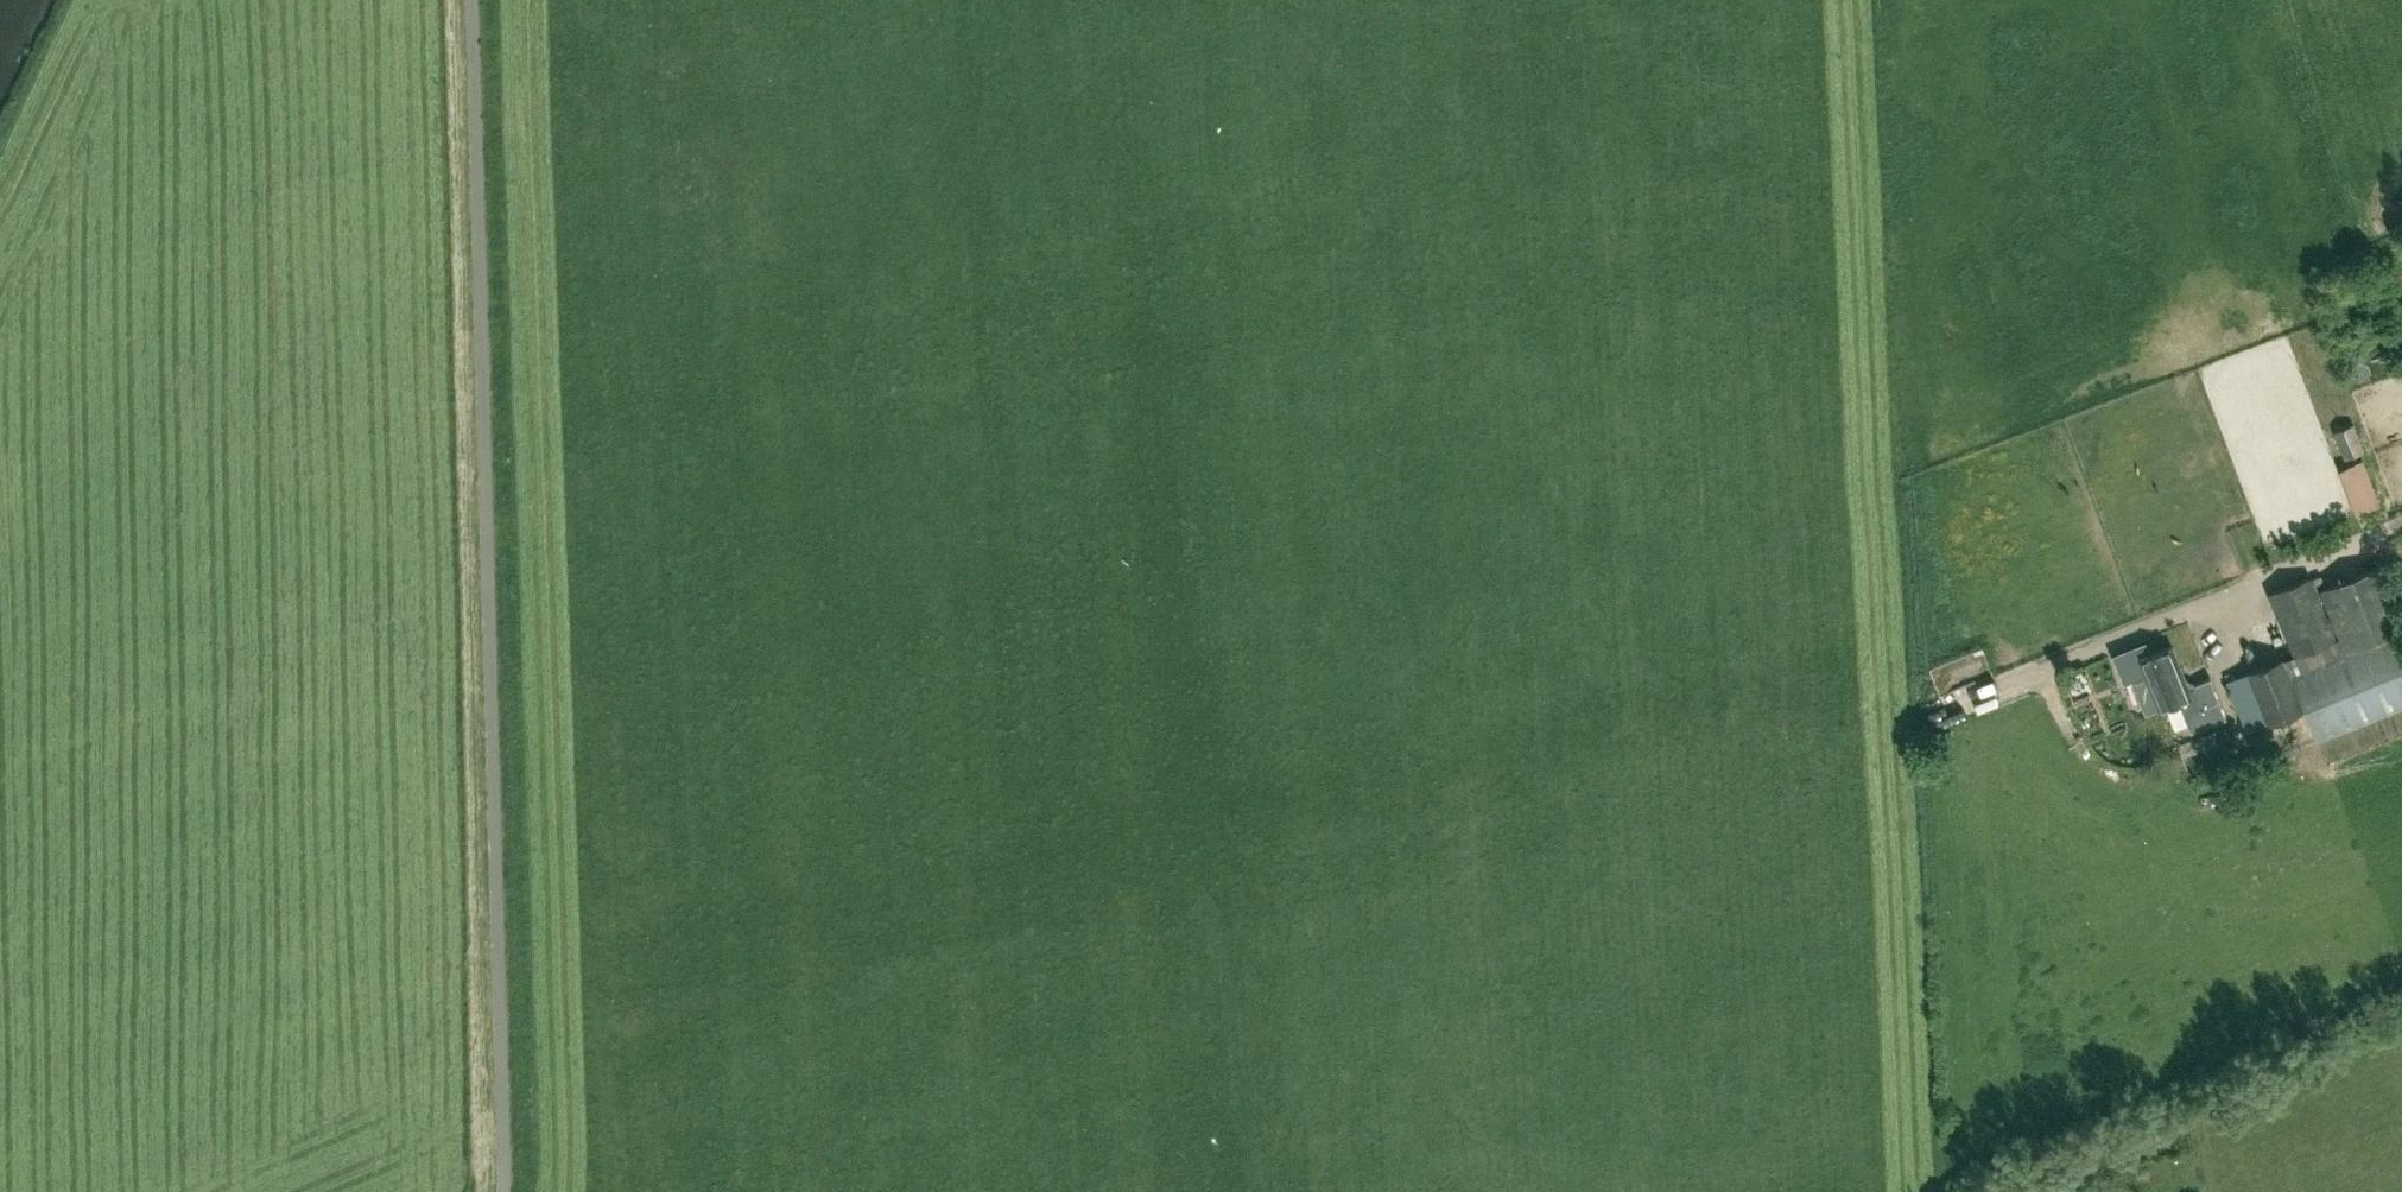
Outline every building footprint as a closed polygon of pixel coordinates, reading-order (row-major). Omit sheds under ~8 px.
[(2366,450),(2354,422),(2333,431),(2345,459),(2366,450)] [(2380,503),(2363,457),(2338,466),(2356,512),(2380,503)] [(2284,656),(2247,670),(2247,671),(2227,680),(2246,729),(2267,722),(2268,723),(2303,709),(2316,740),(2401,706),(2401,610),(2384,564),(2320,588),(2339,637),(2338,638),(2311,575),(2269,591),(2294,655),(2285,659),(2284,656)] [(2315,584),(2323,581),(2321,574),(2313,577),(2315,584)] [(2145,675),(2132,680),(2143,708),(2144,707),(2146,713),(2182,699),(2193,729),(2225,716),(2210,677),(2187,686),(2171,646),(2138,659),(2145,675)] [(2257,750),(2243,754),(2246,765),(2260,761),(2257,750)]
